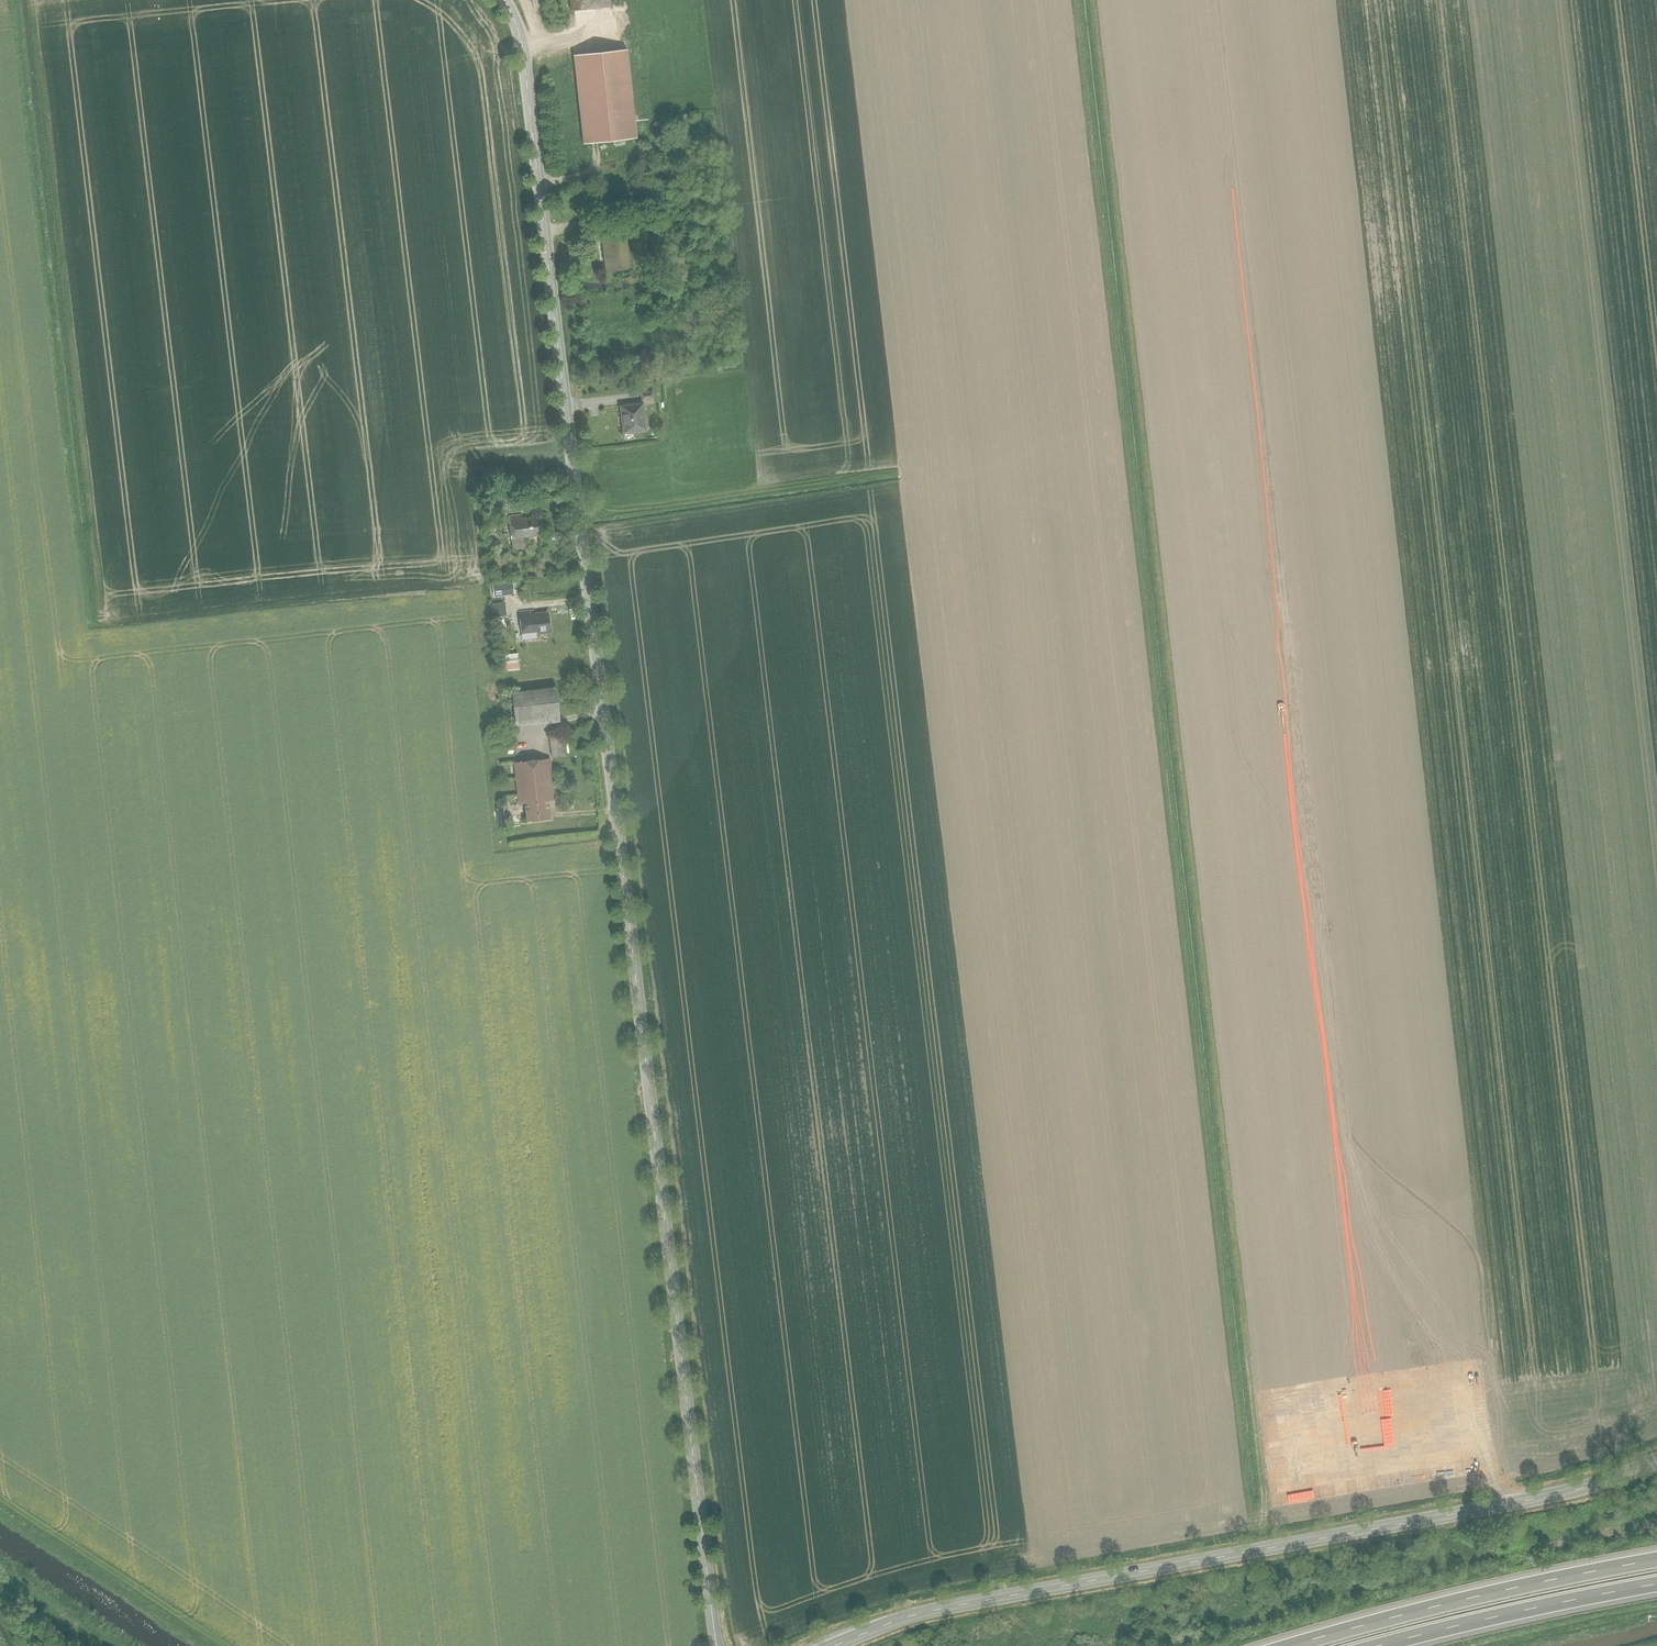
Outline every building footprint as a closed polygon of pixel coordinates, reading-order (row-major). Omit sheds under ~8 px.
[(571,10),(612,6),(612,0),(570,0),(571,10)] [(628,50),(575,56),(584,144),(638,138),(628,50)] [(626,238),(605,240),(609,274),(629,272),(626,238)] [(622,408),(624,427),(648,424),(646,405),(622,408)] [(542,520),(514,523),(516,543),(544,540),(542,520)] [(493,595),(514,594),(513,581),(492,582),(493,595)] [(493,602),(494,616),(506,615),(505,601),(493,602)] [(549,618),(524,619),(525,635),(550,634),(549,618)] [(501,654),(502,669),(519,668),(518,653),(501,654)] [(557,691),(517,695),(519,719),(559,714),(557,691)] [(555,762),(519,765),(524,805),(531,805),(533,823),(559,820),(553,762),(567,761),(565,738),(552,740),(555,762)]
